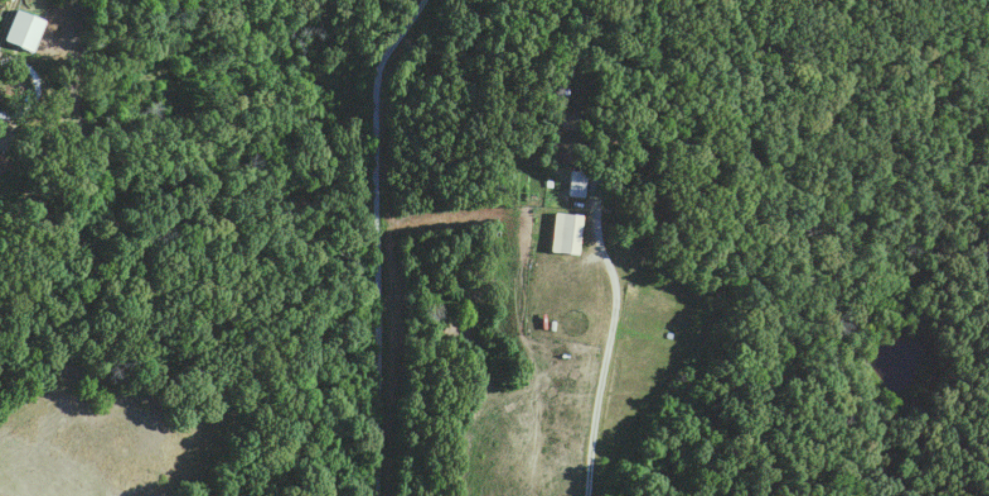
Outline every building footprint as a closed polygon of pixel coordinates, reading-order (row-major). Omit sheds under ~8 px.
[(0,43),(31,54),(41,24),(11,13),(0,43)] [(564,196),(580,198),(582,179),(566,178),(564,196)] [(545,251),(576,256),(581,217),(550,213),(545,251)]
